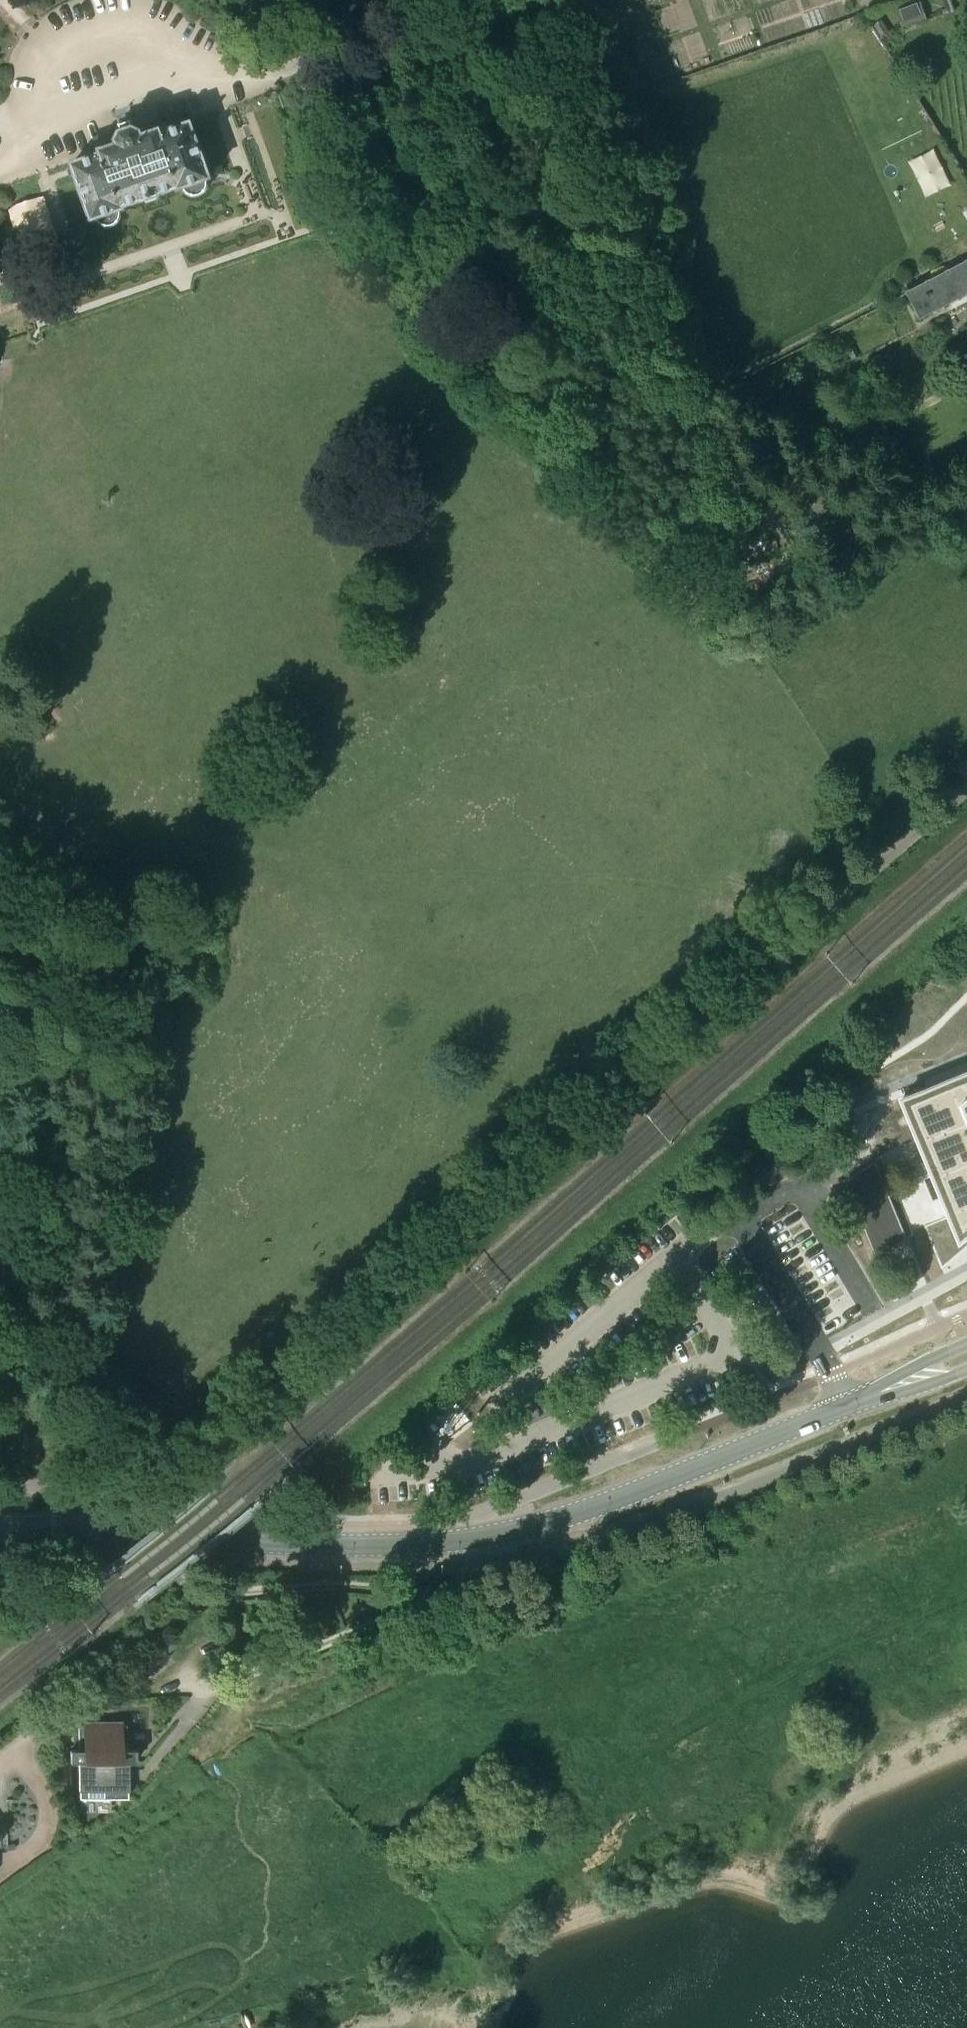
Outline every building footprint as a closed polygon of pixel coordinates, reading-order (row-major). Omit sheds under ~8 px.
[(920,3),(897,12),(903,28),(926,19),(920,3)] [(124,207),(124,205),(179,186),(180,187),(211,176),(191,120),(162,130),(161,127),(144,133),(142,128),(134,125),(121,130),(118,137),(120,142),(101,148),(103,152),(73,162),(93,218),(124,207)] [(908,292),(921,316),(966,292),(966,261),(908,292)] [(850,360),(858,356),(854,347),(845,351),(850,360)] [(883,365),(888,366),(891,364),(893,360),(891,355),(886,353),(881,356),(880,360),(883,365)] [(900,1100),(961,1246),(966,1241),(966,1072),(900,1100)] [(218,1659),(210,1662),(213,1669),(221,1667),(218,1659)] [(135,1761),(135,1749),(126,1749),(126,1725),(78,1725),(78,1749),(69,1749),(69,1761),(85,1761),(85,1786),(119,1786),(119,1761),(135,1761)]
